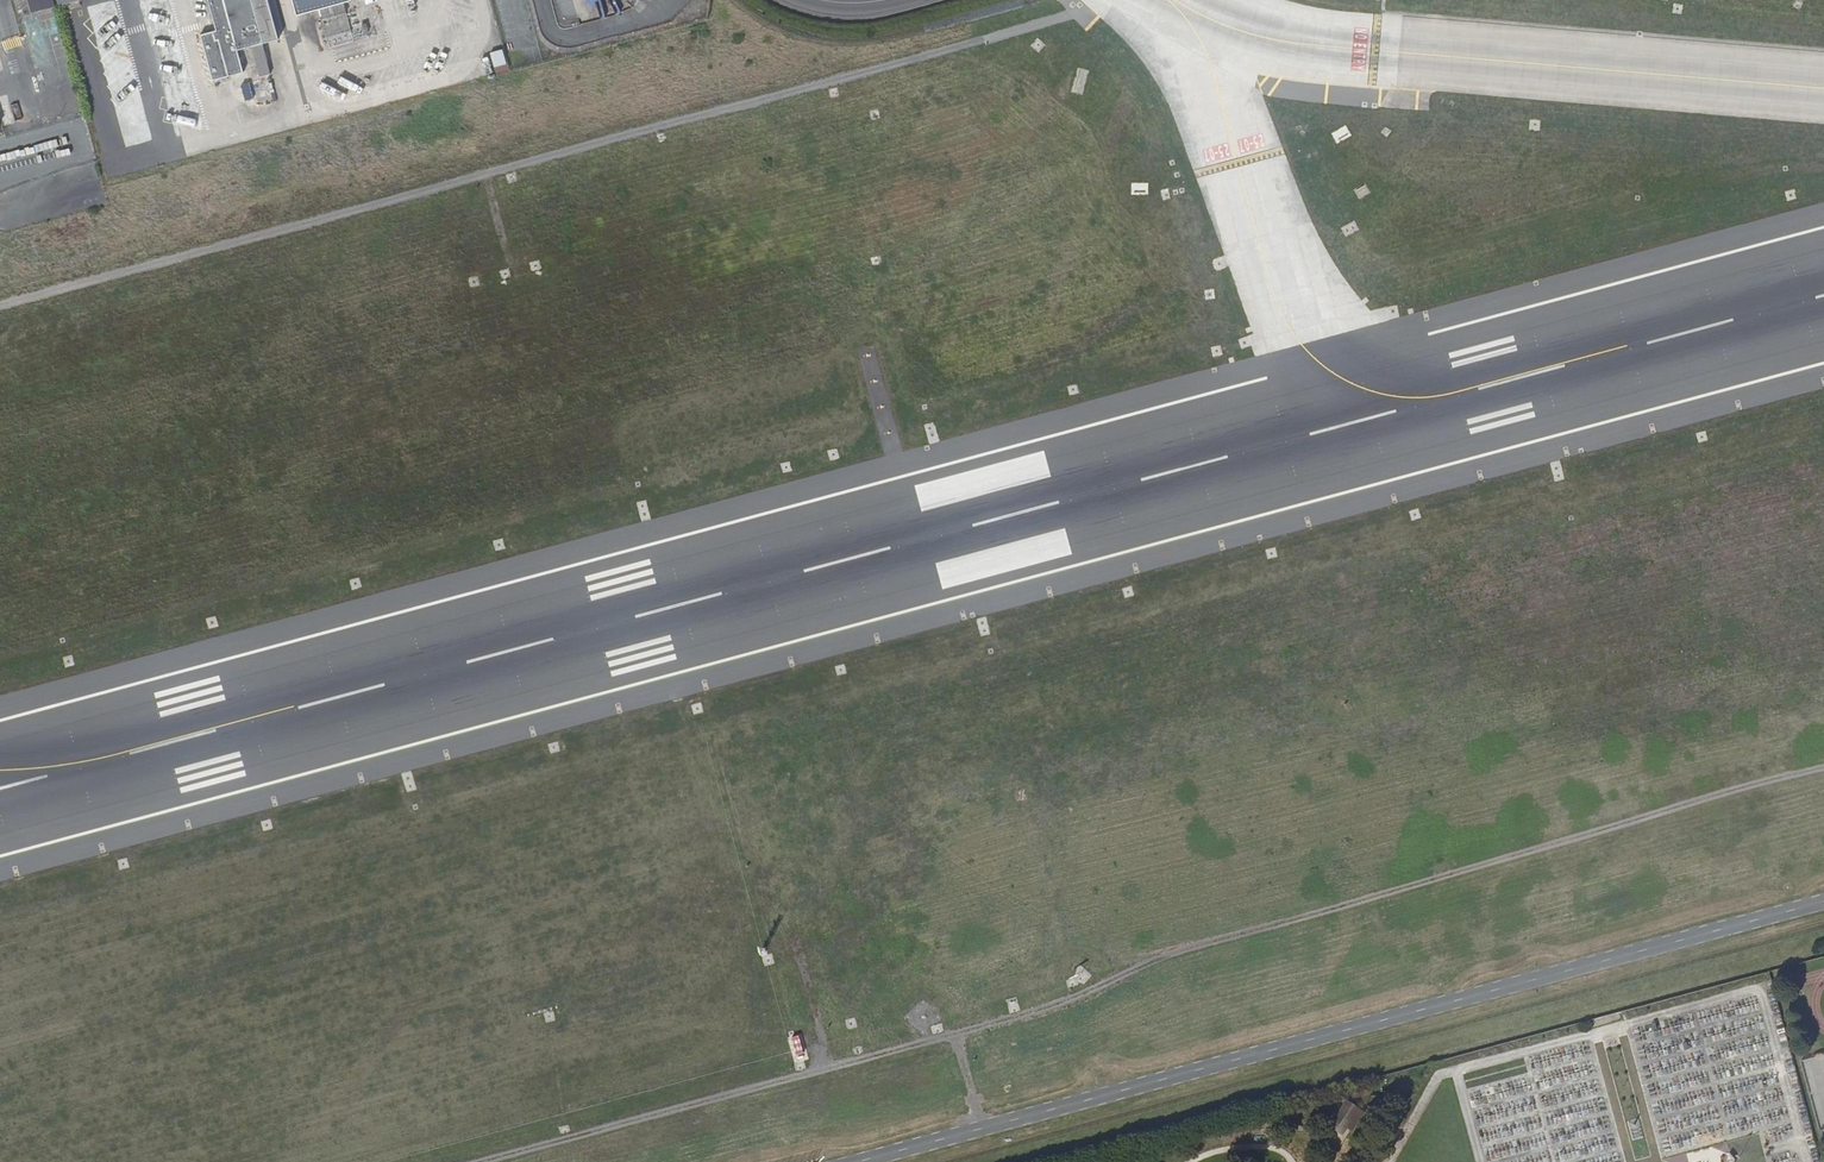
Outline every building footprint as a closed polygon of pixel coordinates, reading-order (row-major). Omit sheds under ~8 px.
[(27,13),(49,7),(47,0),(23,0),(27,13)] [(211,32),(194,36),(207,82),(239,73),(232,52),(247,47),(256,78),(267,76),(258,45),(274,41),(262,0),(202,0),(211,32)] [(291,18),(314,11),(324,48),(349,40),(340,4),(346,2),(346,0),(286,0),(291,18)] [(498,50),(485,53),(490,69),(502,65),(498,50)] [(42,118),(77,109),(70,85),(36,95),(42,118)] [(1395,1115),(1388,1125),(1394,1129),(1401,1119),(1395,1115)] [(1339,1123),(1332,1134),(1343,1140),(1338,1147),(1344,1150),(1355,1133),(1339,1123)]
